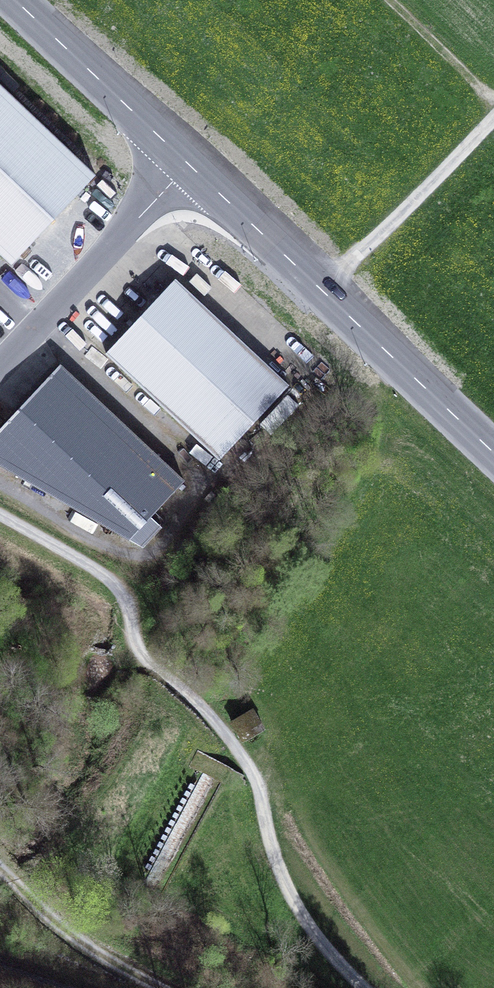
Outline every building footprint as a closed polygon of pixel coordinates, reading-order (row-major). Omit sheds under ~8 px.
[(96,176),(0,86),(0,254),(12,265),(96,176)] [(106,353),(220,459),(289,386),(175,280),(106,353)] [(60,365),(0,429),(0,465),(143,547),(162,527),(151,517),(184,481),(60,365)] [(264,728),(254,710),(232,723),(242,740),(264,728)] [(154,862),(142,883),(154,890),(214,779),(228,787),(237,772),(202,753),(194,768),(207,775),(203,782),(198,780),(192,776),(186,787),(192,791),(187,801),(154,862)]
